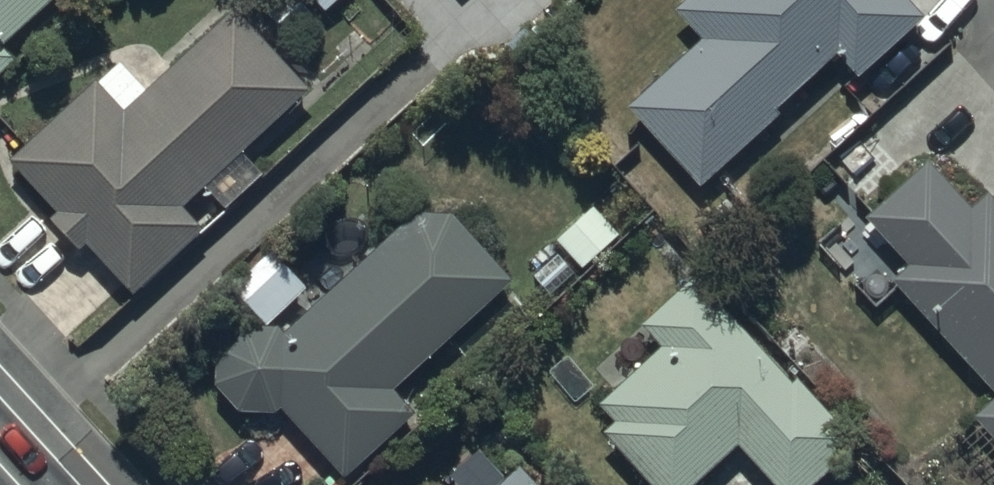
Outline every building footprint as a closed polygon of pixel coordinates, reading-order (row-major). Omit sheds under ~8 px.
[(12,48),(0,35),(40,0),(0,0),(0,59),(12,48)] [(48,209),(76,241),(84,234),(130,285),(202,220),(181,197),(203,177),(224,201),(262,167),(240,141),(307,82),(234,0),(143,81),(119,54),(11,150),(56,201),(48,209)] [(627,94),(701,176),(779,106),(774,100),(835,44),(856,67),(921,8),(913,0),(676,0),(701,28),(627,94)] [(924,155),(864,210),(906,255),(889,270),(993,385),(993,189),(989,183),(968,203),(924,155)] [(245,315),(244,315),(216,331),(212,376),(239,403),(240,403),(285,404),(343,466),(411,403),(390,380),(509,270),(433,188),(284,320),(245,315)] [(619,229),(594,198),(554,231),(580,262),(619,229)] [(272,241),(231,278),(266,317),(307,279),(272,241)] [(601,420),(658,484),(682,484),(740,434),(785,484),(803,484),(859,436),(798,367),(792,373),(697,265),(643,314),(664,337),(601,393),(614,408),(601,420)] [(973,409),(993,432),(993,389),(973,409)] [(520,458),(489,484),(543,484),(520,458)]
